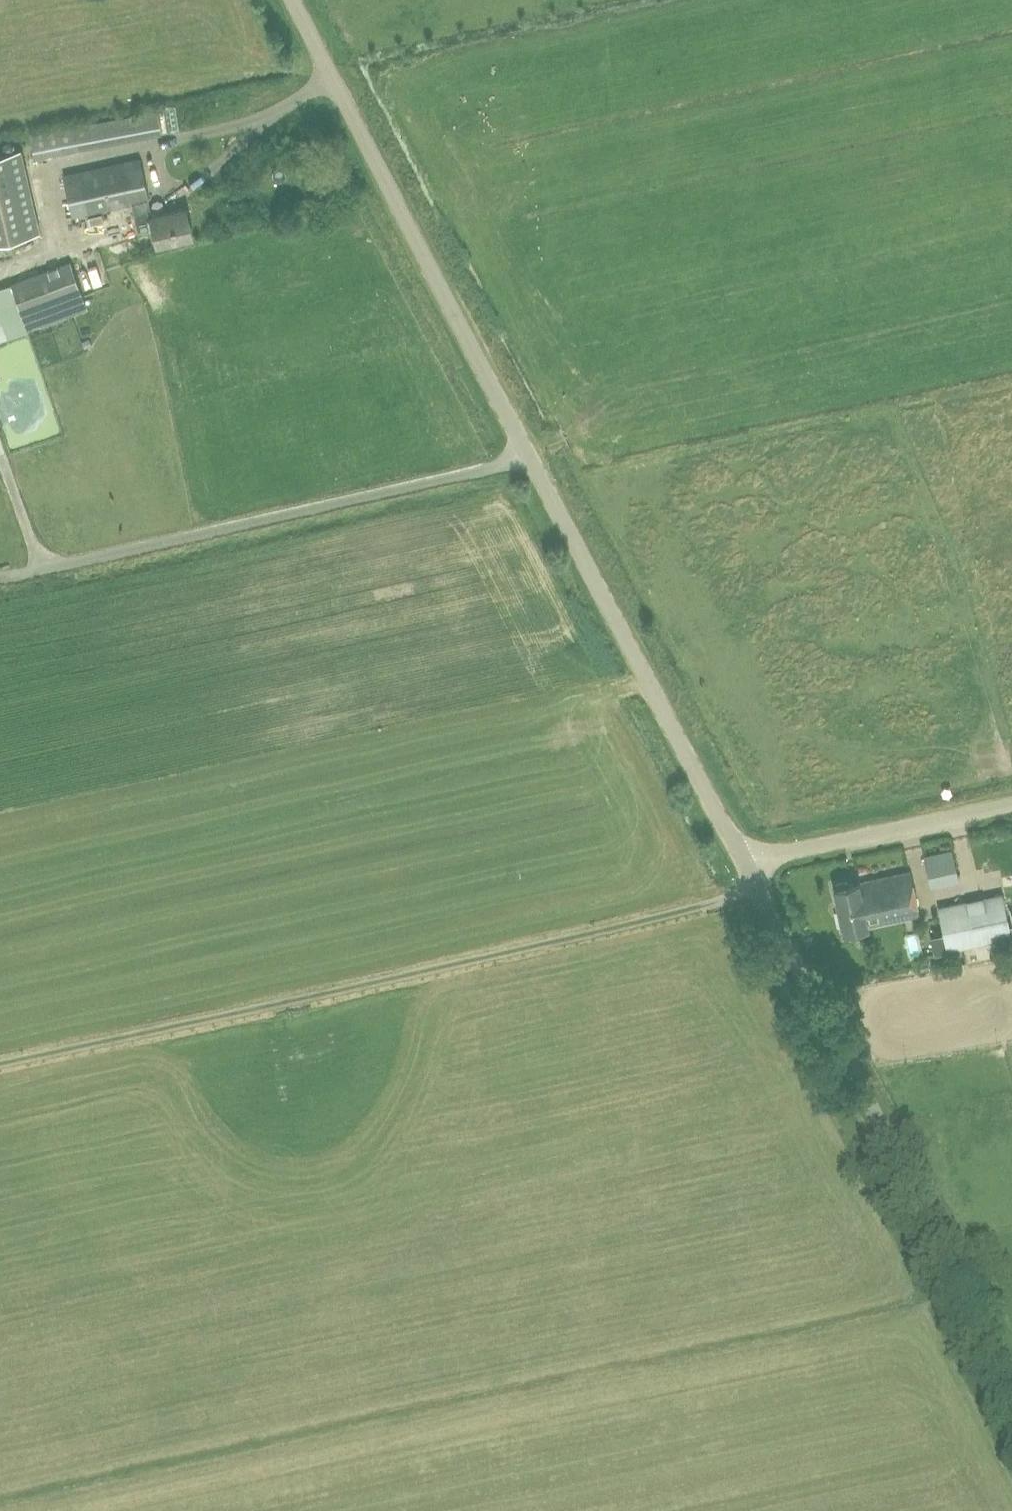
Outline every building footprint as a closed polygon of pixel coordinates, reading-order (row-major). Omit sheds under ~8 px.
[(158,110),(31,134),(35,156),(162,132),(158,110)] [(36,232),(30,204),(33,203),(19,147),(0,151),(0,240),(1,240),(36,232)] [(140,158),(64,175),(73,215),(132,202),(138,230),(153,227),(156,244),(192,236),(186,207),(151,214),(148,199),(149,198),(140,158)] [(93,268),(118,258),(113,244),(88,254),(93,268)] [(70,261),(11,283),(28,330),(87,308),(70,261)] [(929,883),(960,876),(955,853),(924,860),(929,883)] [(842,931),(919,914),(910,871),(847,884),(847,882),(836,884),(837,887),(833,887),(842,931)] [(1002,894),(939,907),(948,950),(1011,937),(1002,894)]
